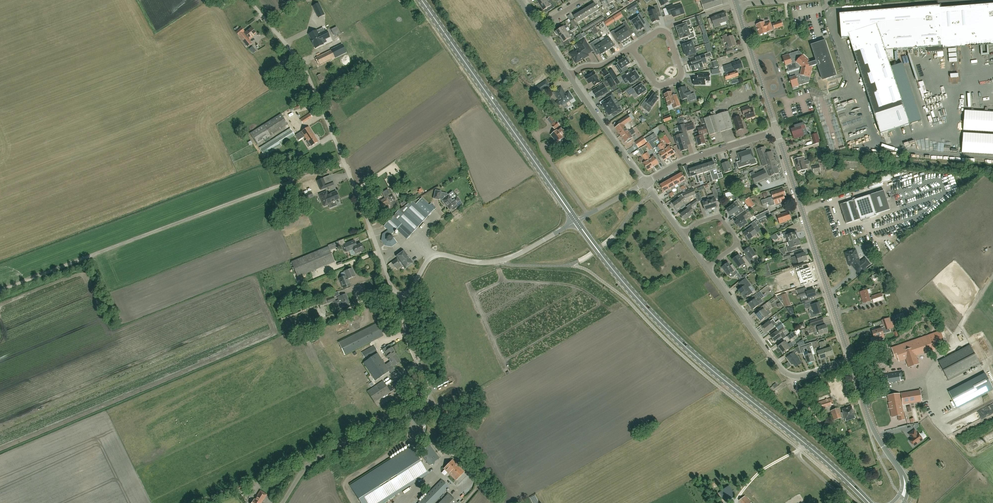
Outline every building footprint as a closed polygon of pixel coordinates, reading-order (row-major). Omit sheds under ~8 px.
[(704,11),(722,5),(721,0),(703,0),(701,1),(704,11)] [(547,1),(539,5),(543,11),(547,8),(548,11),(555,7),(552,2),(549,4),(547,1)] [(316,12),(318,17),(318,18),(319,18),(321,16),(324,15),(323,12),(321,9),(319,3),(313,6),(316,12)] [(599,10),(595,3),(590,6),(594,13),(593,13),(595,16),(598,15),(596,12),(599,10)] [(849,38),(874,115),(880,134),(909,124),(889,60),(894,59),(892,50),(927,48),(928,53),(943,51),(943,49),(992,45),(992,3),(989,3),(989,5),(940,8),(940,6),(839,14),(841,38),(849,38)] [(655,10),(649,12),(653,23),(659,20),(658,17),(657,12),(660,11),(658,5),(654,6),(655,10)] [(674,5),(667,8),(669,15),(672,14),(674,17),(684,13),(681,5),(674,7),(674,5)] [(593,13),(594,13),(590,6),(584,10),(589,16),(588,17),(590,20),(592,18),(591,15),(593,13)] [(583,20),(588,17),(589,16),(584,10),(579,13),(583,20)] [(583,20),(579,13),(574,16),(578,23),(583,20)] [(727,25),(729,24),(725,13),(714,17),(712,18),(708,19),(710,27),(714,25),(715,28),(721,26),(720,24),(726,22),(727,25)] [(640,21),(643,20),(640,14),(631,20),(634,25),(633,26),(635,29),(636,28),(638,31),(640,29),(641,30),(644,28),(640,21)] [(676,27),(678,33),(688,30),(687,26),(691,25),(689,20),(683,22),(684,25),(676,27)] [(621,31),(626,39),(631,36),(631,35),(629,32),(631,30),(626,21),(623,23),(626,28),(621,31)] [(772,31),(771,28),(770,22),(764,24),(764,23),(756,25),(760,36),(768,33),(767,32),(772,31)] [(560,37),(567,32),(565,29),(568,27),(566,25),(558,30),(557,30),(555,31),(555,32),(556,34),(557,34),(558,34),(560,37)] [(339,32),(336,27),(331,30),(334,35),(339,32)] [(243,35),(248,40),(249,40),(250,40),(253,37),(253,36),(256,33),(252,28),(244,34),(243,35)] [(239,36),(247,47),(251,44),(248,40),(243,35),(242,33),(244,32),(241,29),(236,33),(239,36)] [(680,39),(688,37),(689,40),(695,37),(693,32),(691,33),(689,29),(688,30),(678,33),(680,39)] [(317,31),(309,34),(309,35),(311,39),(311,40),(313,43),(315,48),(316,48),(323,44),(322,41),(326,39),(329,37),(326,30),(324,31),(320,33),(319,30),(317,31)] [(567,32),(560,37),(559,38),(559,39),(560,40),(561,40),(562,40),(563,43),(567,40),(569,43),(575,39),(573,36),(573,35),(573,34),(572,33),(571,33),(570,31),(567,32)] [(610,33),(615,40),(618,39),(620,41),(621,43),(626,39),(621,31),(616,34),(614,31),(610,33)] [(731,48),(736,46),(733,36),(730,37),(729,34),(722,37),(723,39),(722,40),(723,41),(724,43),(728,42),(729,45),(726,46),(728,50),(726,51),(727,55),(733,53),(732,49),(731,49),(731,48)] [(598,41),(600,44),(605,52),(610,49),(605,41),(602,43),(600,38),(597,40),(598,41)] [(610,38),(605,41),(610,49),(615,46),(610,38)] [(571,54),(572,55),(574,59),(574,60),(576,63),(577,63),(580,61),(588,56),(587,54),(592,51),(584,39),(577,44),(580,49),(571,54)] [(685,44),(685,45),(683,45),(683,48),(682,48),(684,51),(694,48),(692,42),(691,39),(685,41),(685,44)] [(799,86),(800,85),(800,86),(809,83),(810,78),(810,77),(810,78),(813,66),(818,65),(823,80),(836,76),(825,41),(811,45),(816,61),(811,62),(803,55),(802,55),(802,54),(799,51),(790,54),(790,55),(789,55),(789,54),(782,56),(786,66),(787,65),(789,70),(787,71),(788,73),(790,73),(791,78),(790,78),(793,88),(799,86)] [(600,55),(605,52),(600,44),(595,47),(593,44),(593,42),(590,44),(595,53),(598,51),(599,54),(600,55)] [(335,58),(346,53),(342,44),(331,50),(335,57),(335,58)] [(696,53),(694,48),(684,51),(685,55),(686,54),(686,57),(689,56),(690,56),(691,58),(697,56),(696,53)] [(320,65),(335,57),(331,50),(316,58),(320,65)] [(706,62),(706,60),(704,55),(695,58),(691,59),(692,63),(690,64),(692,70),(698,68),(699,71),(703,69),(702,67),(703,67),(702,64),(706,62)] [(626,57),(623,60),(621,61),(617,63),(620,68),(618,70),(621,74),(628,69),(626,67),(630,64),(626,57)] [(925,69),(944,65),(942,59),(924,63),(925,69)] [(735,71),(743,68),(741,61),(726,66),(727,69),(734,67),(735,71)] [(626,83),(629,81),(630,84),(632,83),(632,84),(636,82),(635,81),(640,78),(638,76),(639,75),(637,72),(636,72),(635,71),(633,73),(631,70),(621,76),(626,83)] [(726,80),(739,76),(737,71),(725,75),(726,80)] [(594,72),(585,78),(589,84),(592,82),(595,86),(600,83),(597,78),(598,78),(594,72)] [(705,81),(710,81),(710,74),(703,74),(698,74),(698,78),(693,78),(693,85),(705,85),(705,81)] [(902,76),(896,77),(899,87),(904,86),(902,76)] [(611,87),(615,85),(611,78),(607,81),(611,87)] [(549,86),(547,83),(548,83),(546,80),(536,86),(538,89),(539,89),(541,91),(549,86)] [(642,84),(637,87),(633,90),(631,88),(626,91),(630,96),(636,92),(638,96),(643,93),(643,94),(646,92),(646,91),(647,91),(644,87),(642,84)] [(597,96),(597,98),(601,96),(608,92),(604,85),(593,91),(594,93),(594,94),(595,96),(597,96)] [(564,91),(561,87),(554,92),(560,100),(557,102),(559,105),(562,103),(562,105),(572,98),(569,93),(565,95),(563,92),(564,91)] [(680,93),(682,99),(682,100),(689,98),(691,101),(696,99),(694,93),(691,95),(690,91),(688,92),(686,87),(683,88),(682,87),(679,88),(680,89),(678,90),(679,92),(679,93),(680,93)] [(905,88),(900,89),(911,124),(917,123),(911,103),(910,104),(905,88)] [(835,103),(853,98),(851,90),(833,95),(835,103)] [(676,95),(673,96),(671,92),(665,95),(668,106),(673,104),(674,108),(680,106),(676,95)] [(605,108),(606,110),(615,105),(613,102),(616,100),(612,94),(607,98),(609,101),(603,104),(603,105),(602,105),(602,107),(602,108),(603,108),(604,109),(605,108)] [(651,109),(658,99),(656,97),(657,96),(654,94),(649,101),(646,99),(641,106),(644,108),(646,105),(651,109)] [(615,105),(606,110),(607,111),(606,112),(606,113),(606,114),(607,115),(608,115),(609,115),(615,112),(617,115),(623,111),(619,106),(616,108),(615,105)] [(747,119),(755,117),(753,109),(750,110),(749,107),(742,109),(744,116),(746,116),(747,119)] [(840,116),(840,118),(858,114),(857,110),(848,112),(848,114),(840,116)] [(964,110),(963,130),(992,132),(992,112),(964,110)] [(931,121),(941,119),(940,111),(930,112),(931,121)] [(728,112),(716,115),(715,112),(711,113),(712,116),(704,119),(709,135),(733,128),(728,112)] [(303,124),(312,118),(310,113),(300,120),(303,124)] [(251,134),(255,140),(257,145),(288,125),(281,114),(251,134)] [(846,119),(846,118),(841,120),(842,123),(860,118),(858,114),(849,117),(850,118),(846,119)] [(632,120),(628,115),(618,122),(620,125),(616,128),(621,135),(627,131),(624,126),(632,120)] [(737,131),(744,129),(740,117),(733,119),(737,131)] [(791,130),(793,136),(794,139),(804,136),(802,130),(806,129),(804,122),(794,126),(795,129),(791,130)] [(687,131),(695,129),(693,123),(685,125),(687,131)] [(689,141),(686,134),(684,125),(678,127),(681,135),(675,137),(678,145),(679,145),(681,152),(688,150),(686,142),(689,141)] [(308,140),(314,136),(314,135),(309,127),(295,136),(298,141),(305,137),(307,140),(307,141),(308,140)] [(659,127),(653,130),(655,134),(653,135),(654,138),(663,134),(659,127)] [(703,146),(705,145),(705,144),(706,143),(704,137),(703,137),(702,135),(707,133),(705,127),(698,129),(700,135),(699,136),(698,134),(695,135),(697,143),(696,143),(697,146),(698,146),(699,146),(702,145),(703,146)] [(557,131),(551,135),(557,143),(558,142),(559,144),(560,144),(562,142),(562,141),(561,139),(562,139),(561,137),(565,134),(561,128),(557,131)] [(282,146),(281,144),(295,135),(291,129),(260,149),(265,157),(282,146)] [(627,131),(621,135),(625,142),(626,141),(627,143),(628,142),(632,140),(632,139),(631,138),(632,137),(631,135),(635,133),(632,129),(630,131),(628,132),(627,131)] [(963,133),(962,153),(992,155),(992,135),(963,133)] [(307,141),(307,140),(305,141),(309,147),(311,146),(318,142),(314,136),(308,140),(307,141)] [(643,137),(638,140),(635,143),(639,147),(646,142),(643,137)] [(661,144),(669,157),(674,154),(670,147),(667,149),(663,143),(661,144)] [(669,157),(661,144),(658,146),(662,152),(659,154),(664,161),(669,157)] [(758,149),(760,156),(763,167),(766,166),(770,176),(779,174),(772,152),(767,153),(765,147),(758,149)] [(751,166),(757,164),(756,159),(754,159),(751,150),(750,150),(750,149),(747,150),(747,151),(738,154),(740,162),(737,163),(739,169),(751,165),(751,166)] [(645,155),(653,167),(659,164),(654,157),(651,159),(647,153),(645,155)] [(653,167),(645,155),(643,156),(646,162),(643,164),(648,171),(653,167)] [(805,171),(805,170),(807,169),(806,165),(809,164),(808,160),(805,161),(803,157),(794,160),(798,172),(800,171),(800,173),(802,173),(804,173),(805,171)] [(707,164),(710,171),(711,175),(713,182),(719,179),(718,175),(714,176),(713,170),(716,169),(714,162),(707,164)] [(732,171),(731,168),(728,162),(722,164),(725,173),(732,171)] [(701,166),(704,173),(710,171),(707,164),(701,166)] [(695,168),(698,175),(704,173),(701,166),(695,168)] [(698,175),(695,168),(685,171),(689,178),(691,177),(695,176),(697,183),(700,182),(699,179),(698,175)] [(754,183),(764,179),(768,178),(765,170),(751,176),(754,183)] [(677,176),(681,185),(684,183),(683,181),(685,180),(682,173),(677,176)] [(882,182),(895,178),(893,173),(880,177),(882,182)] [(671,180),(675,186),(678,185),(679,186),(681,185),(677,176),(671,180)] [(747,181),(745,176),(733,182),(733,183),(734,183),(736,186),(747,181)] [(321,190),(329,187),(334,185),(332,181),(326,184),(324,178),(317,181),(321,190)] [(665,183),(670,191),(673,190),(672,188),(675,186),(671,180),(665,183)] [(670,191),(665,183),(660,186),(664,192),(666,191),(667,193),(670,191)] [(709,201),(711,209),(717,207),(714,197),(718,196),(715,185),(713,186),(713,188),(711,189),(713,195),(707,197),(709,201)] [(681,195),(683,197),(684,199),(696,194),(693,189),(681,195)] [(773,197),(765,200),(766,204),(769,203),(774,201),(775,205),(777,205),(777,206),(778,206),(781,205),(781,204),(785,202),(784,197),(785,196),(785,194),(783,189),(771,193),(773,197)] [(435,190),(434,199),(439,200),(439,199),(442,200),(449,210),(452,209),(453,210),(458,206),(456,204),(460,201),(457,197),(456,197),(452,192),(449,195),(448,196),(447,194),(441,193),(441,192),(435,190)] [(328,204),(339,199),(336,191),(328,195),(326,192),(320,195),(324,207),(329,205),(328,204)] [(884,191),(870,195),(876,214),(890,210),(884,191)] [(384,207),(387,211),(390,209),(391,210),(397,206),(394,200),(396,200),(393,196),(390,198),(388,199),(387,197),(386,197),(381,200),(383,203),(380,205),(379,205),(381,209),(384,207)] [(684,199),(683,197),(680,200),(680,199),(673,205),(677,210),(680,208),(681,209),(685,207),(682,203),(685,200),(684,199)] [(432,205),(431,207),(421,199),(420,200),(419,198),(401,209),(384,227),(388,231),(392,235),(396,230),(407,240),(434,210),(436,209),(432,205)] [(749,209),(753,206),(754,206),(748,198),(744,202),(749,209)] [(846,224),(861,219),(854,200),(840,205),(846,224)] [(711,209),(709,201),(703,203),(705,211),(711,209)] [(734,203),(734,204),(726,210),(731,216),(736,212),(736,213),(737,212),(739,215),(746,210),(745,207),(743,209),(737,201),(734,203)] [(693,211),(691,208),(688,210),(680,215),(685,221),(692,215),(690,213),(693,211)] [(781,215),(781,214),(779,209),(773,212),(774,215),(777,214),(777,215),(780,224),(787,221),(791,219),(789,212),(781,215)] [(740,215),(737,217),(739,220),(736,223),(740,229),(747,224),(745,221),(749,218),(745,211),(740,215)] [(431,228),(437,222),(435,220),(429,226),(431,228)] [(760,224),(757,220),(754,222),(749,226),(751,229),(748,231),(744,234),(749,241),(757,234),(753,229),(757,226),(760,224)] [(397,243),(388,231),(382,235),(381,241),(385,246),(391,247),(397,243)] [(789,242),(798,239),(796,233),(790,235),(789,232),(783,234),(785,239),(788,238),(789,242)] [(798,239),(789,242),(790,246),(787,247),(789,253),(795,251),(794,247),(800,246),(798,239)] [(361,244),(356,246),(354,241),(344,245),(347,252),(354,249),(356,254),(364,251),(361,244)] [(340,246),(340,245),(338,242),(328,246),(328,247),(291,262),(298,277),(328,264),(335,262),(330,251),(340,246)] [(744,251),(747,255),(750,259),(747,260),(751,265),(755,262),(752,258),(755,256),(750,248),(744,251)] [(858,273),(862,270),(869,264),(865,259),(860,263),(859,262),(858,259),(859,259),(857,254),(855,250),(853,251),(853,250),(848,252),(846,253),(850,265),(851,265),(858,273)] [(391,263),(388,265),(392,270),(395,268),(400,264),(402,266),(403,267),(403,266),(405,269),(413,264),(407,257),(408,256),(404,251),(402,253),(396,257),(397,258),(391,263)] [(794,264),(799,262),(799,263),(803,262),(807,260),(805,253),(797,256),(797,257),(792,258),(793,262),(794,264)] [(745,264),(748,268),(751,265),(747,260),(744,262),(739,255),(733,260),(739,268),(745,264)] [(734,277),(735,276),(739,273),(735,268),(732,270),(728,263),(722,268),(728,276),(729,277),(730,278),(732,278),(733,278),(734,277)] [(804,270),(803,267),(797,269),(800,277),(811,273),(811,272),(812,272),(811,268),(810,269),(810,268),(804,270)] [(345,271),(344,272),(345,272),(341,273),(342,277),(339,279),(342,286),(343,289),(350,286),(349,283),(348,280),(355,277),(352,269),(347,271),(347,270),(345,271)] [(813,274),(812,274),(811,273),(800,277),(798,277),(801,286),(807,283),(806,280),(813,278),(813,277),(814,277),(813,274)] [(745,299),(752,294),(748,288),(751,286),(746,279),(739,284),(743,288),(739,291),(745,299)] [(804,289),(798,290),(796,291),(797,295),(798,298),(807,295),(808,299),(803,301),(804,304),(815,301),(814,297),(816,296),(814,290),(810,291),(810,290),(805,292),(804,289)] [(874,303),(884,300),(882,294),(872,297),(870,298),(867,290),(860,293),(862,299),(863,298),(865,303),(873,301),(874,303)] [(757,303),(766,296),(765,294),(763,295),(760,291),(753,297),(755,300),(749,304),(753,310),(760,305),(757,303)] [(328,303),(333,302),(335,301),(332,294),(323,298),(324,300),(319,302),(321,306),(328,303)] [(336,304),(340,303),(342,307),(344,307),(345,307),(348,306),(348,305),(350,304),(345,294),(338,297),(339,300),(336,301),(335,301),(333,302),(333,303),(336,304)] [(786,294),(782,295),(785,307),(790,305),(786,294)] [(773,308),(768,302),(761,308),(763,310),(757,315),(762,321),(768,316),(766,313),(773,308)] [(811,319),(814,318),(817,317),(817,315),(822,313),(819,303),(812,306),(812,307),(809,308),(810,311),(809,311),(811,319)] [(824,323),(822,318),(810,322),(811,327),(824,323)] [(885,331),(893,328),(895,328),(893,322),(891,322),(890,318),(882,321),(884,328),(885,331)] [(777,325),(775,323),(773,320),(770,322),(763,327),(767,332),(775,326),(777,325)] [(381,322),(377,324),(338,343),(345,355),(383,336),(382,333),(385,331),(387,330),(383,321),(381,322)] [(812,327),(809,328),(810,332),(811,334),(819,332),(820,335),(828,332),(826,326),(813,330),(812,327)] [(771,337),(773,339),(772,340),(772,341),(773,342),(774,342),(775,342),(778,340),(779,340),(781,339),(781,338),(781,337),(784,334),(783,332),(785,330),(783,328),(778,332),(777,332),(771,337)] [(883,335),(881,329),(872,332),(874,338),(871,339),(873,345),(881,342),(881,341),(885,340),(884,338),(883,335)] [(895,358),(898,358),(898,356),(902,355),(904,360),(906,359),(909,367),(918,364),(916,356),(945,345),(941,331),(892,348),(895,358)] [(785,343),(784,342),(778,347),(784,354),(790,349),(794,346),(791,343),(789,345),(787,342),(785,343)] [(811,343),(799,347),(801,354),(805,353),(804,349),(807,348),(809,355),(805,356),(808,364),(814,362),(813,358),(814,358),(810,348),(812,347),(811,343)] [(361,352),(364,358),(377,351),(374,345),(361,352)] [(949,381),(980,364),(970,345),(939,362),(949,381)] [(827,358),(824,350),(823,347),(821,348),(820,348),(821,351),(817,352),(820,360),(827,358)] [(385,352),(388,356),(387,357),(390,362),(385,365),(378,353),(363,363),(376,381),(390,371),(388,369),(393,366),(393,367),(400,362),(394,352),(395,352),(392,348),(385,352)] [(831,348),(824,350),(827,358),(834,355),(831,348)] [(798,352),(795,349),(788,354),(789,356),(787,358),(791,363),(792,362),(796,368),(801,363),(799,360),(800,359),(795,354),(798,352)] [(898,373),(885,375),(886,383),(903,381),(902,373),(898,373)] [(949,392),(958,408),(992,389),(992,388),(985,373),(949,392)] [(375,402),(391,392),(383,381),(368,391),(375,402)] [(922,401),(921,397),(920,391),(888,396),(890,404),(889,404),(889,406),(899,404),(899,405),(902,404),(922,401)] [(820,409),(834,404),(832,398),(818,403),(820,409)] [(891,409),(892,417),(898,416),(899,418),(904,417),(902,404),(899,405),(899,404),(889,406),(890,408),(891,408),(891,409)] [(981,410),(985,418),(992,414),(992,404),(981,410)] [(846,422),(855,419),(852,407),(843,410),(844,413),(841,414),(839,409),(832,411),(835,421),(845,417),(846,422)] [(978,412),(958,422),(961,427),(981,418),(978,412)] [(918,435),(915,430),(909,435),(912,439),(910,441),(914,446),(923,440),(919,434),(918,435)] [(430,466),(439,459),(429,446),(420,453),(430,466)] [(428,474),(411,447),(350,486),(361,502),(382,502),(428,474)] [(456,481),(464,472),(452,461),(444,469),(456,481)] [(419,502),(434,502),(449,488),(442,480),(419,502)] [(736,496),(729,486),(719,493),(724,500),(726,502),(727,502),(736,496)] [(259,495),(255,500),(252,502),(262,502),(267,495),(261,491),(259,495)] [(448,494),(440,502),(457,502),(448,494)]
